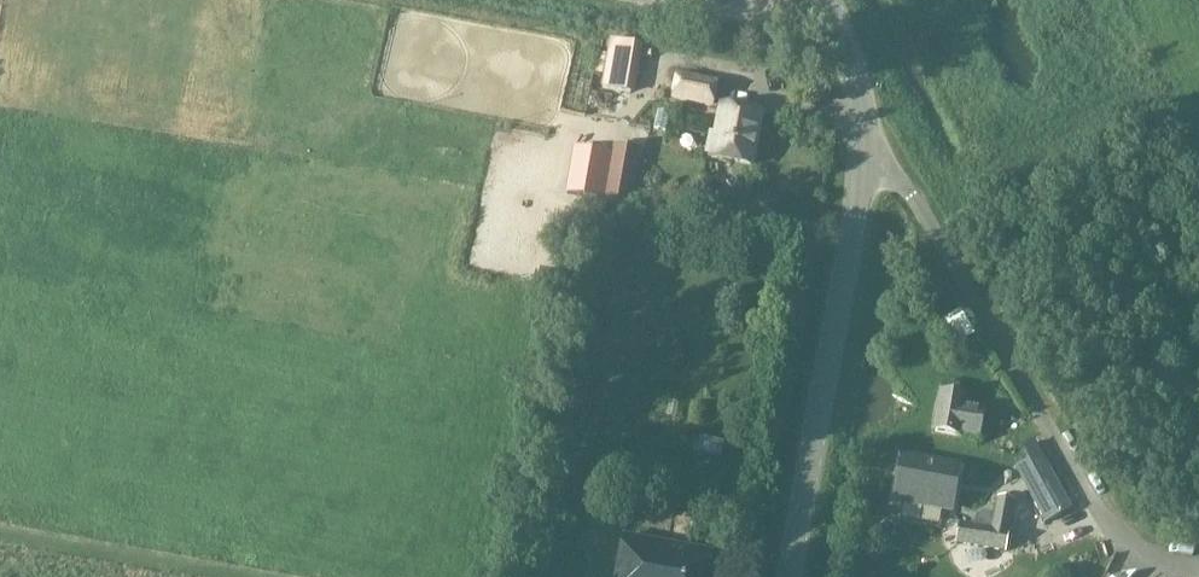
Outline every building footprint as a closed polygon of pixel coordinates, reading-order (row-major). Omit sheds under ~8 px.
[(711,108),(716,80),(675,73),(670,101),(711,108)] [(719,106),(709,155),(750,164),(760,115),(719,106)] [(631,206),(641,148),(613,143),(612,152),(567,145),(558,194),(631,206)] [(960,310),(947,318),(960,342),(974,334),(960,310)] [(967,397),(958,396),(960,386),(942,384),(940,393),(937,393),(930,432),(979,441),(984,409),(966,406),(967,397)] [(1030,447),(1026,461),(1037,481),(1025,487),(1044,522),(1071,508),(1035,444),(1030,447)] [(903,457),(895,499),(949,509),(957,467),(903,457)] [(1012,503),(994,501),(989,528),(960,523),(956,544),(1004,552),(1012,503)] [(712,554),(622,536),(614,576),(708,576),(712,554)]
